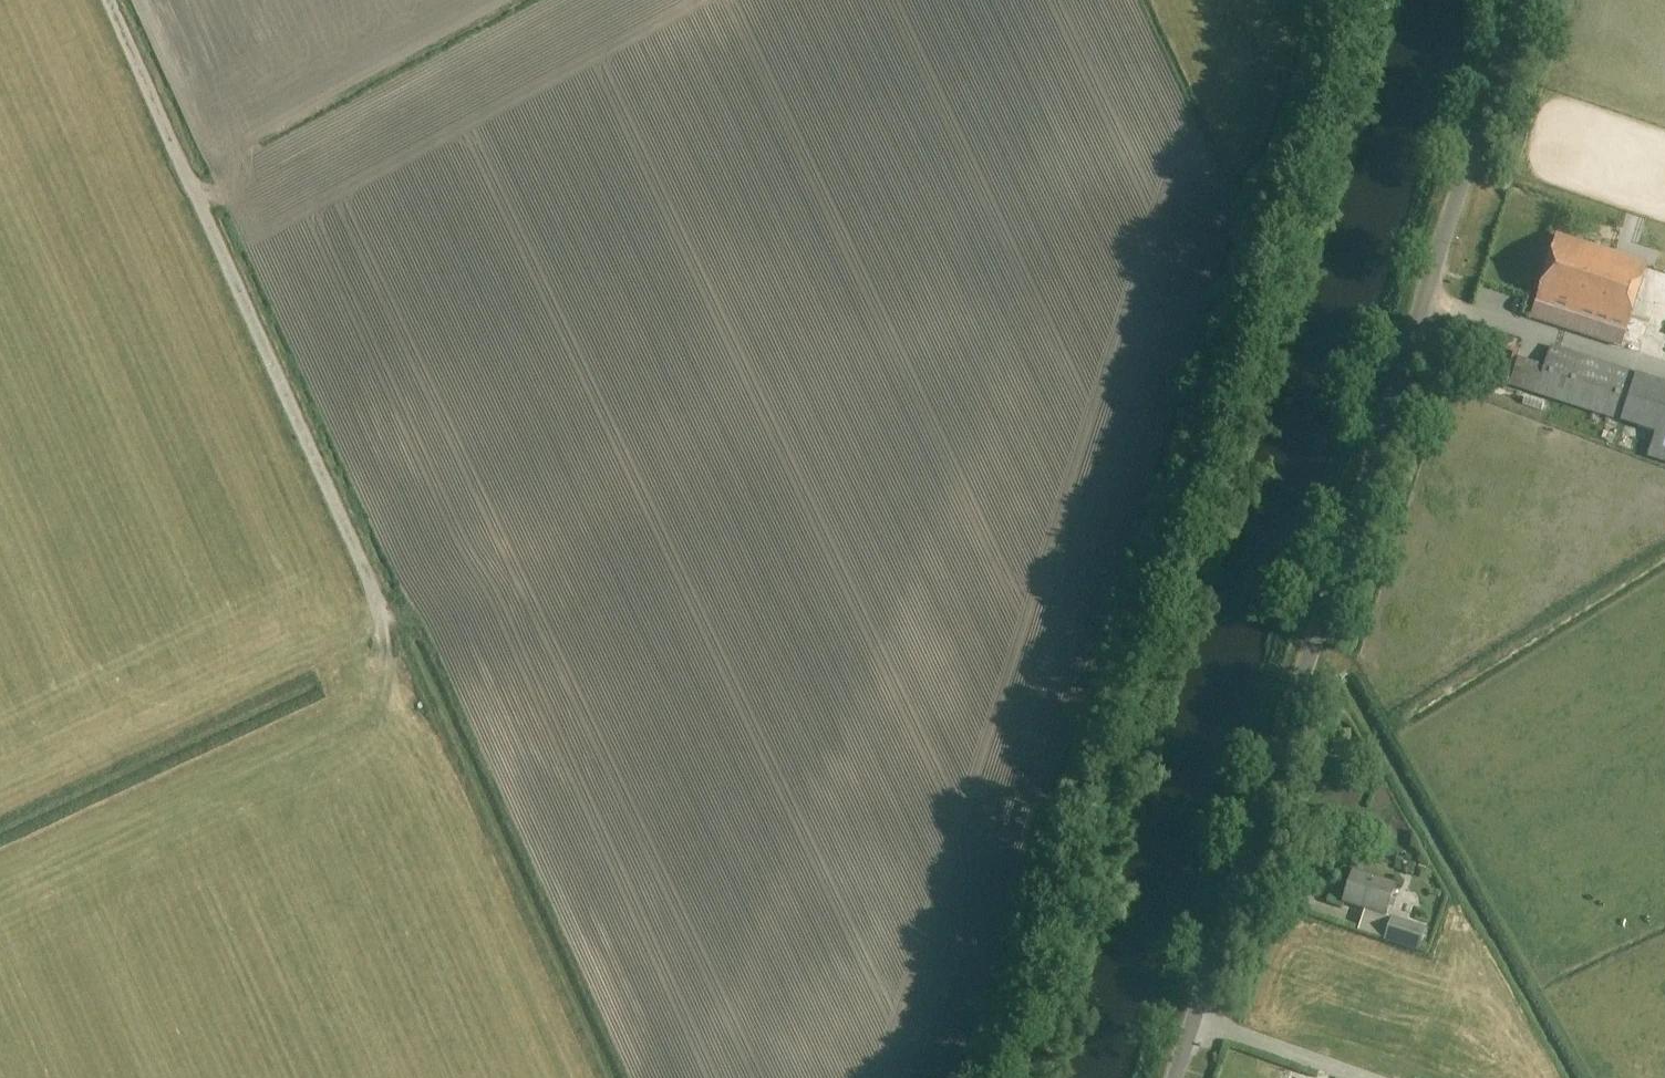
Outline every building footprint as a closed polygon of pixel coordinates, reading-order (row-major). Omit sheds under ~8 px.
[(1621,347),(1647,269),(1555,239),(1530,317),(1621,347)] [(1657,346),(1664,349),(1664,323),(1657,346)] [(1664,463),(1664,384),(1549,347),(1543,367),(1517,358),(1509,385),(1592,412),(1608,417),(1654,432),(1645,457),(1664,463)] [(1383,918),(1393,888),(1350,875),(1340,905),(1383,918)] [(1419,953),(1427,929),(1392,918),(1385,942),(1419,953)]
